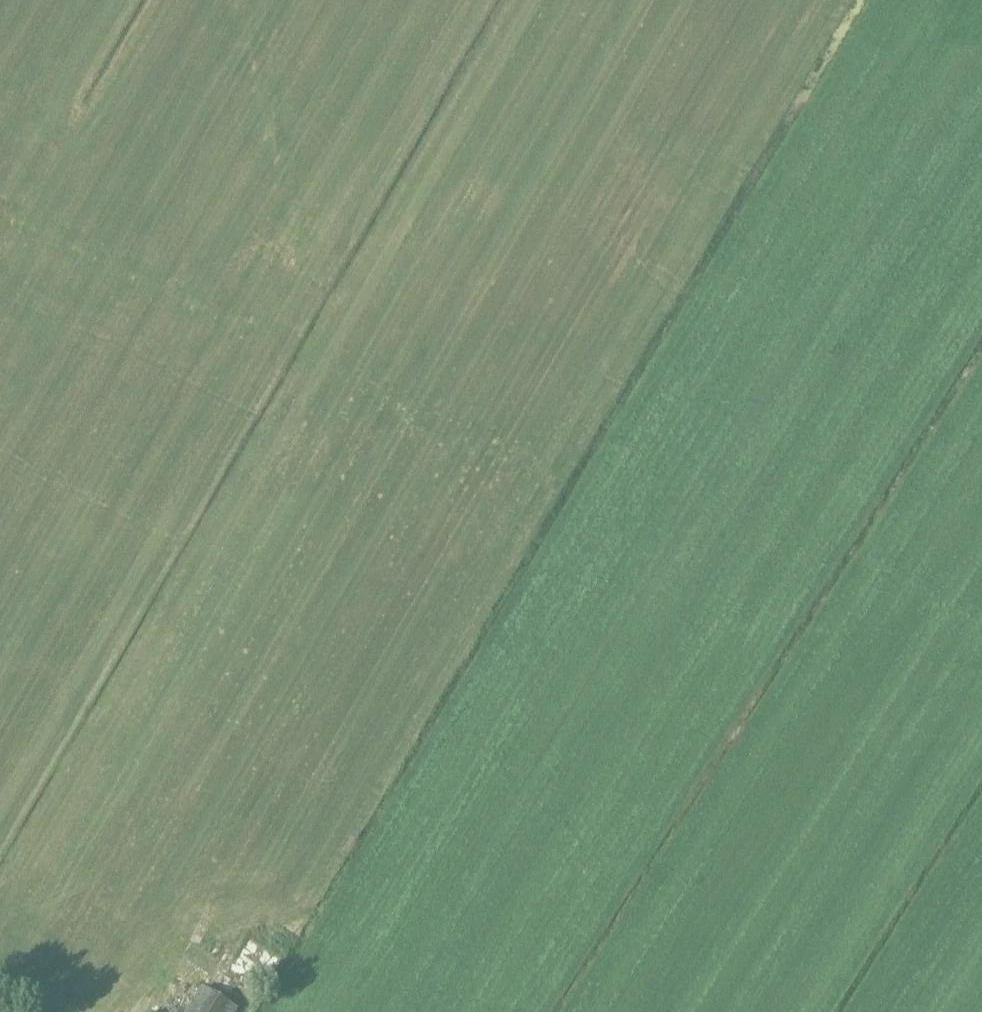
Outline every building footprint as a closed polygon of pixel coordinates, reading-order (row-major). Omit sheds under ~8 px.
[(236,1011),(201,989),(187,1011),(235,1011),(236,1011)]
